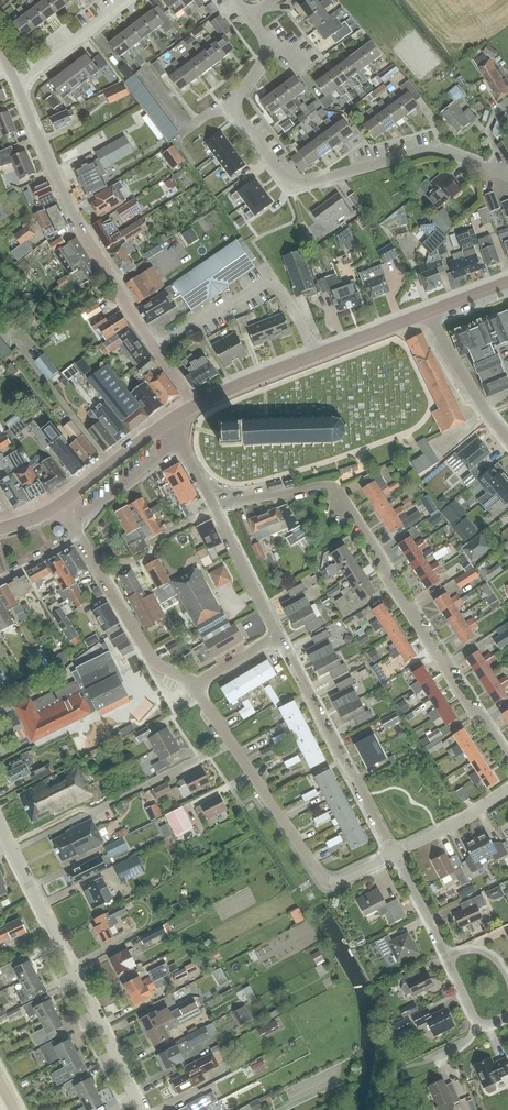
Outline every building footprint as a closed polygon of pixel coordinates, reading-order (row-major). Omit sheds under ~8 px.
[(37,5),(33,0),(29,0),(28,1),(33,8),(26,14),(25,15),(35,29),(46,20),(35,7),(37,5)] [(44,0),(37,5),(35,7),(46,20),(57,12),(48,0),(44,0)] [(57,12),(68,4),(65,0),(48,0),(57,12)] [(186,6),(185,7),(180,0),(166,0),(163,2),(174,16),(182,9),(188,17),(192,14),(186,6)] [(186,6),(193,1),(199,8),(203,5),(199,0),(180,0),(185,7),(186,6)] [(317,0),(303,0),(305,3),(300,7),(308,18),(322,8),(324,9),(332,4),(329,0),(328,0),(323,4),(322,2),(319,3),(317,0)] [(210,15),(217,10),(211,2),(204,7),(210,15)] [(25,15),(26,14),(21,6),(17,9),(22,17),(13,23),(24,37),(35,29),(25,15)] [(329,16),(324,9),(322,8),(308,18),(317,29),(331,19),(332,20),(336,17),(340,15),(338,13),(343,9),(341,7),(329,16)] [(153,10),(142,18),(152,32),(154,31),(161,25),(166,33),(170,30),(175,36),(173,37),(176,41),(182,37),(161,9),(156,13),(153,10)] [(199,9),(194,12),(200,23),(205,20),(199,9)] [(230,41),(226,35),(232,31),(220,15),(210,23),(215,30),(221,38),(214,43),(213,44),(223,58),(234,50),(229,42),(230,41)] [(341,24),(336,17),(332,20),(331,19),(317,29),(325,40),(330,36),(335,44),(352,32),(345,21),(341,24)] [(159,38),(154,31),(152,32),(142,18),(131,26),(141,40),(143,39),(150,34),(155,41),(162,52),(168,48),(160,37),(159,38)] [(200,25),(190,32),(194,37),(204,29),(200,25)] [(148,46),(143,39),(141,40),(131,26),(120,35),(130,48),(132,47),(139,42),(144,49),(148,46)] [(137,54),(132,47),(130,48),(120,35),(109,43),(119,57),(128,50),(133,57),(137,54)] [(194,40),(190,35),(182,40),(187,46),(194,40)] [(213,44),(214,43),(208,35),(204,39),(208,44),(201,49),(203,51),(202,53),(212,66),(223,58),(213,44)] [(376,63),(374,61),(381,56),(371,42),(359,50),(370,64),(368,65),(374,73),(378,70),(374,64),(376,63)] [(203,51),(201,49),(197,44),(193,47),(199,55),(192,60),(191,61),(201,75),(212,66),(202,53),(203,51)] [(483,51),(493,58),(497,52),(487,45),(483,51)] [(363,69),(368,65),(370,64),(359,50),(348,58),(359,72),(357,73),(363,81),(365,80),(367,78),(364,74),(366,72),(363,69)] [(191,61),(192,60),(186,52),(182,55),(188,63),(181,68),(180,69),(191,83),(201,75),(191,61)] [(102,87),(99,82),(93,75),(99,71),(86,54),(77,61),(90,78),(93,83),(98,90),(102,87)] [(93,59),(101,69),(107,64),(100,54),(93,59)] [(477,67),(484,78),(497,71),(490,59),(488,60),(484,54),(473,61),(477,67)] [(350,78),(357,73),(359,72),(348,58),(337,66),(348,80),(346,81),(352,89),(353,88),(356,86),(350,78)] [(160,77),(165,73),(156,60),(151,64),(160,77)] [(180,69),(181,68),(176,60),(172,63),(177,71),(169,78),(179,91),(191,83),(180,69)] [(85,82),(90,78),(77,61),(68,68),(81,85),(86,92),(90,89),(88,87),(85,82)] [(126,79),(134,74),(126,63),(119,69),(126,79)] [(339,86),(346,81),(348,80),(337,66),(326,74),(337,88),(335,89),(339,95),(341,97),(342,96),(347,102),(350,100),(346,94),(345,94),(339,86)] [(76,89),(81,85),(68,68),(59,75),(72,92),(77,99),(81,96),(76,89)] [(484,78),(498,100),(507,94),(507,89),(507,86),(507,85),(507,83),(505,79),(505,78),(502,79),(500,76),(503,75),(499,69),(497,71),(484,78)] [(378,75),(383,82),(387,79),(382,72),(378,75)] [(128,87),(139,79),(134,74),(124,82),(128,87)] [(337,97),(339,95),(335,89),(337,88),(326,74),(315,83),(325,96),(319,100),(326,108),(334,102),(328,94),(330,93),(332,97),(335,98),(337,97)] [(67,96),(72,92),(59,75),(50,82),(68,105),(72,102),(67,96)] [(382,82),(377,75),(370,80),(375,87),(382,82)] [(293,98),(292,100),(297,108),(299,107),(301,104),(296,97),(304,90),(294,76),(283,85),(293,98)] [(90,78),(85,82),(88,87),(93,83),(90,78)] [(132,93),(143,85),(139,79),(128,87),(132,93)] [(407,115),(418,107),(415,102),(421,97),(408,80),(399,87),(405,95),(398,100),(397,101),(407,115)] [(386,87),(390,93),(395,89),(391,83),(386,87)] [(129,95),(124,84),(104,93),(109,104),(129,95)] [(377,97),(388,90),(383,84),(373,92),(377,97)] [(136,98),(147,90),(143,85),(132,93),(136,98)] [(285,105),(292,100),(293,98),(283,85),(272,93),(282,107),(281,108),(286,116),(290,113),(285,105)] [(454,102),(455,102),(464,95),(456,85),(447,93),(454,102)] [(356,86),(353,88),(360,98),(363,95),(362,93),(357,87),(356,86)] [(369,86),(362,91),(365,94),(372,89),(369,86)] [(140,104),(151,96),(147,90),(136,98),(140,104)] [(371,102),(377,98),(372,92),(366,96),(371,102)] [(397,101),(398,100),(392,92),(388,95),(394,103),(387,108),(385,109),(396,123),(407,115),(397,101)] [(274,113),(281,108),(282,107),(272,93),(261,101),(271,115),(269,116),(275,124),(279,121),(274,113)] [(46,100),(54,110),(59,105),(51,95),(46,100)] [(155,101),(151,96),(140,104),(144,109),(155,101)] [(385,109),(387,108),(381,100),(377,103),(383,111),(376,116),(374,117),(385,131),(396,123),(385,109)] [(149,115),(159,107),(155,101),(144,109),(149,115)] [(441,113),(457,133),(467,125),(476,118),(468,108),(463,113),(455,102),(454,102),(441,113)] [(301,104),(299,107),(306,116),(310,113),(306,108),(303,103),(301,104)] [(153,120),(163,112),(159,107),(149,115),(153,120)] [(322,108),(317,112),(319,115),(321,117),(326,114),(322,108)] [(374,117),(376,116),(370,108),(366,111),(372,119),(363,125),(374,139),(385,131),(374,117)] [(69,117),(74,114),(71,109),(67,111),(66,111),(51,118),(57,130),(66,125),(65,123),(71,121),(69,117)] [(310,121),(319,115),(317,112),(316,110),(307,117),(310,121)] [(16,131),(8,112),(0,115),(0,131),(2,136),(16,131)] [(157,126),(167,118),(163,112),(153,120),(157,126)] [(141,124),(134,113),(130,116),(136,127),(141,124)] [(300,122),(305,117),(302,113),(296,117),(300,122)] [(503,127),(507,123),(507,118),(505,114),(497,119),(503,127)] [(161,131),(172,123),(167,118),(157,126),(161,131)] [(342,142),(353,133),(343,119),(334,126),(328,118),(324,121),(330,129),(331,127),(342,142)] [(290,119),(280,126),(285,132),(295,125),(290,119)] [(165,137),(176,129),(172,123),(161,131),(165,137)] [(500,142),(507,137),(507,136),(500,125),(492,130),(500,142)] [(331,127),(330,129),(323,134),(317,126),(313,129),(319,137),(320,136),(331,150),(342,142),(331,127)] [(306,134),(302,128),(299,130),(303,136),(302,137),(308,145),(309,144),(320,158),(331,150),(320,136),(319,137),(312,142),(306,134)] [(169,142),(180,134),(176,129),(165,137),(169,142)] [(222,133),(206,144),(214,155),(230,144),(222,133)] [(107,174),(104,168),(133,152),(125,136),(95,152),(99,160),(95,162),(94,160),(74,169),(86,196),(106,186),(102,176),(107,174)] [(507,165),(507,141),(507,138),(496,145),(507,165)] [(309,144),(308,145),(301,150),(295,142),(291,145),(297,153),(291,158),(301,171),(308,166),(320,158),(309,144)] [(230,144),(214,155),(222,166),(238,154),(230,144)] [(173,145),(161,154),(166,162),(169,160),(175,167),(184,161),(173,145)] [(25,151),(15,155),(11,146),(0,151),(0,166),(13,163),(20,180),(35,173),(25,151)] [(238,154),(222,166),(230,177),(246,165),(238,154)] [(175,167),(169,160),(166,162),(172,170),(175,167)] [(450,199),(463,188),(446,169),(434,180),(434,181),(430,184),(426,180),(419,187),(426,195),(426,196),(437,208),(449,198),(450,199)] [(173,178),(164,182),(167,187),(172,189),(177,186),(175,181),(181,178),(178,172),(172,176),(173,178)] [(237,191),(231,196),(235,201),(241,197),(246,204),(264,190),(255,178),(237,191)] [(36,199),(52,192),(47,181),(31,188),(36,199)] [(98,200),(90,205),(97,216),(105,211),(106,213),(123,202),(126,201),(119,191),(123,188),(119,182),(112,186),(95,196),(98,200)] [(20,197),(13,188),(6,193),(13,202),(20,197)] [(250,210),(245,214),(249,220),(255,216),(273,203),(264,190),(246,204),(250,210)] [(362,203),(354,192),(347,197),(355,208),(362,203)] [(499,209),(493,192),(485,195),(491,212),(499,209)] [(44,229),(47,236),(69,225),(57,202),(52,193),(39,200),(43,209),(33,214),(41,230),(44,229)] [(347,217),(352,214),(337,194),(324,203),(337,221),(345,215),(347,217)] [(140,209),(134,199),(116,210),(123,221),(140,209)] [(329,227),(337,221),(324,203),(311,213),(326,233),(331,229),(329,227)] [(478,212),(483,225),(492,222),(487,207),(478,210),(478,212)] [(452,218),(443,208),(430,219),(443,234),(454,225),(449,220),(452,218)] [(459,208),(454,213),(459,219),(465,214),(459,208)] [(397,214),(400,226),(408,224),(405,212),(397,214)] [(474,221),(480,219),(478,212),(472,214),(474,221)] [(106,248),(121,238),(108,216),(92,226),(106,248)] [(241,217),(234,222),(239,228),(245,223),(241,217)] [(135,250),(132,244),(134,243),(132,239),(148,229),(142,219),(120,233),(126,243),(122,245),(122,246),(109,254),(119,269),(131,262),(127,256),(135,250)] [(429,219),(420,227),(424,232),(433,224),(429,219)] [(33,250),(25,240),(35,233),(26,222),(22,226),(23,228),(14,235),(21,244),(11,251),(18,261),(33,250)] [(429,271),(419,275),(425,290),(427,291),(434,289),(441,284),(442,284),(440,276),(439,273),(445,271),(440,257),(439,257),(436,249),(447,238),(437,229),(433,224),(424,232),(428,238),(423,243),(430,250),(433,252),(429,264),(427,265),(429,271)] [(347,227),(335,236),(339,245),(344,243),(352,240),(347,227)] [(198,239),(191,228),(181,235),(187,246),(198,239)] [(475,249),(474,246),(479,245),(473,228),(469,230),(457,234),(463,251),(462,251),(470,273),(481,269),(475,251),(474,252),(473,250),(475,249)] [(499,235),(507,260),(507,259),(507,231),(499,235)] [(487,267),(500,262),(490,235),(477,239),(487,267)] [(254,266),(251,261),(256,258),(241,236),(236,240),(172,283),(173,283),(178,292),(179,292),(190,309),(209,296),(210,298),(227,286),(226,285),(254,266)] [(61,237),(49,244),(54,251),(66,244),(61,237)] [(89,281),(99,274),(77,239),(55,252),(68,273),(80,266),(89,281)] [(355,247),(352,240),(344,243),(346,250),(355,247)] [(398,256),(391,243),(376,251),(384,264),(398,256)] [(444,246),(438,248),(440,255),(447,253),(444,246)] [(144,253),(148,260),(154,256),(150,250),(144,253)] [(300,250),(283,256),(286,265),(284,266),(287,272),(289,271),(294,286),(292,287),(296,297),(305,294),(306,297),(317,293),(314,287),(300,250)] [(454,279),(470,273),(462,251),(452,255),(454,259),(448,261),(454,279)] [(32,268),(25,259),(4,275),(11,284),(32,268)] [(133,262),(123,268),(127,274),(136,268),(136,267),(135,265),(133,262)] [(388,291),(383,276),(385,275),(386,276),(382,264),(381,264),(382,266),(360,274),(359,272),(358,273),(363,285),(363,284),(365,283),(370,298),(388,291)] [(125,284),(138,303),(164,285),(152,267),(125,284)] [(335,274),(317,280),(318,283),(321,291),(322,293),(329,290),(336,310),(340,312),(359,305),(361,301),(355,283),(353,280),(348,281),(342,284),(341,281),(338,282),(335,274)] [(68,282),(64,276),(56,282),(60,287),(68,282)] [(170,297),(178,292),(173,283),(164,289),(165,290),(137,309),(147,324),(175,306),(170,297)] [(102,311),(97,304),(85,311),(89,319),(102,311)] [(22,328),(36,319),(30,310),(16,320),(22,328)] [(487,319),(486,318),(450,333),(460,356),(469,352),(487,397),(507,388),(507,381),(495,351),(494,352),(490,343),(495,342),(496,345),(507,341),(507,310),(487,319)] [(107,340),(129,326),(120,312),(107,320),(104,316),(91,324),(95,330),(99,328),(107,340)] [(271,318),(278,337),(290,332),(283,313),(271,318)] [(259,323),(247,327),(244,317),(237,319),(242,334),(249,331),(254,346),(266,341),(259,323)] [(266,341),(278,337),(271,318),(259,323),(266,341)] [(135,366),(150,355),(129,327),(104,344),(109,352),(118,345),(135,366)] [(239,359),(247,355),(235,333),(223,339),(233,357),(237,355),(239,359)] [(431,395),(448,387),(431,350),(430,350),(422,334),(407,341),(415,357),(414,358),(430,390),(429,390),(431,395)] [(230,359),(233,357),(223,339),(212,345),(224,367),(232,363),(230,359)] [(35,361),(48,379),(58,371),(45,354),(35,361)] [(193,389),(217,375),(209,363),(206,358),(204,356),(203,355),(196,360),(191,354),(180,361),(187,371),(189,369),(192,373),(185,378),(193,389)] [(149,370),(157,364),(150,355),(136,367),(146,381),(164,405),(179,394),(163,372),(155,378),(149,370)] [(12,362),(7,366),(14,374),(18,371),(12,362)] [(72,364),(61,372),(68,380),(78,373),(72,364)] [(149,417),(129,393),(107,364),(87,378),(130,432),(149,417)] [(144,382),(146,381),(136,367),(130,371),(141,384),(131,392),(149,416),(163,406),(144,382)] [(19,373),(15,376),(30,395),(34,391),(19,373)] [(455,401),(451,393),(448,387),(431,395),(434,401),(435,400),(439,409),(434,411),(435,412),(430,414),(433,419),(435,418),(441,432),(443,431),(444,432),(465,422),(458,407),(460,407),(457,400),(455,401)] [(117,442),(130,432),(100,396),(88,406),(117,442)] [(57,413),(62,409),(57,403),(52,407),(57,413)] [(116,443),(93,414),(90,410),(86,413),(89,416),(89,417),(95,425),(87,431),(104,452),(116,443)] [(244,449),(333,446),(342,442),(345,435),(345,429),(340,419),(338,418),(333,416),(242,419),(243,423),(221,424),(222,446),(244,446),(244,449)] [(27,427),(21,419),(9,429),(15,437),(27,427)] [(62,427),(74,442),(69,445),(86,466),(99,456),(82,435),(71,420),(62,427)] [(73,476),(85,466),(51,423),(35,435),(46,448),(49,445),(73,476)] [(6,435),(0,438),(0,450),(11,444),(6,435)] [(416,443),(423,455),(432,449),(426,439),(425,438),(416,443)] [(482,444),(481,446),(476,440),(448,463),(455,472),(464,464),(469,470),(490,453),(482,444)] [(432,449),(423,455),(410,463),(417,475),(439,462),(432,449)] [(29,465),(18,450),(4,458),(4,459),(15,477),(16,476),(31,501),(46,492),(29,465)] [(4,458),(1,453),(0,454),(0,468),(1,470),(4,468),(9,476),(0,481),(0,486),(15,510),(30,501),(15,477),(4,459),(4,458)] [(67,479),(50,457),(38,464),(34,458),(31,460),(28,457),(25,459),(27,461),(29,465),(46,492),(67,479)] [(188,518),(206,509),(193,485),(191,486),(180,463),(163,472),(180,503),(188,518)] [(340,474),(351,471),(359,469),(358,464),(350,466),(339,469),(340,474)] [(502,470),(498,474),(493,467),(482,476),(478,479),(484,486),(488,483),(493,489),(489,492),(488,491),(477,500),(481,504),(484,502),(485,503),(507,484),(507,477),(502,470)] [(478,479),(482,476),(476,469),(462,480),(468,487),(478,479)] [(388,487),(388,486),(386,483),(378,470),(363,477),(367,485),(362,489),(369,499),(388,487)] [(270,492),(283,488),(281,481),(268,484),(270,492)] [(383,495),(390,491),(391,492),(400,486),(397,481),(388,486),(388,487),(369,499),(376,510),(388,502),(383,495)] [(485,503),(484,502),(481,504),(486,511),(497,503),(501,508),(507,503),(507,484),(485,503)] [(420,499),(429,515),(437,510),(428,495),(420,499)] [(436,501),(442,509),(450,503),(444,495),(436,501)] [(158,504),(149,509),(142,497),(115,512),(127,533),(122,535),(133,555),(148,547),(144,540),(148,538),(149,539),(161,532),(152,516),(162,510),(158,504)] [(384,522),(403,510),(413,504),(408,497),(402,501),(404,505),(401,507),(401,506),(394,511),(389,504),(377,512),(384,522)] [(462,516),(450,503),(440,512),(451,525),(462,516)] [(300,524),(299,525),(286,505),(276,509),(276,508),(262,514),(271,535),(287,529),(289,532),(291,530),(298,541),(300,544),(309,537),(300,524)] [(418,511),(407,517),(403,510),(384,522),(391,533),(397,530),(399,533),(409,527),(410,529),(413,527),(411,525),(422,518),(418,511)] [(427,519),(432,527),(443,520),(438,512),(427,519)] [(257,541),(271,535),(262,514),(249,519),(257,541)] [(461,518),(451,527),(464,542),(474,534),(461,518)] [(201,538),(216,532),(211,520),(195,527),(201,538)] [(214,547),(221,543),(216,532),(201,538),(212,559),(218,556),(214,547)] [(471,563),(491,548),(480,533),(461,548),(471,563)] [(405,555),(424,543),(422,539),(414,544),(410,537),(398,544),(405,555)] [(252,545),(258,559),(265,556),(259,542),(252,545)] [(424,543),(405,555),(412,567),(424,559),(419,551),(427,546),(424,543)] [(328,573),(352,557),(345,545),(331,554),(336,563),(333,565),(332,564),(325,568),(328,573)] [(74,579),(88,570),(73,546),(59,554),(74,579)] [(205,547),(201,550),(209,565),(213,563),(205,547)] [(444,547),(434,554),(438,559),(448,553),(444,547)] [(58,554),(45,562),(57,582),(61,589),(58,591),(67,605),(73,601),(78,608),(85,603),(80,595),(82,593),(78,587),(79,587),(76,583),(74,579),(58,554)] [(468,561),(464,556),(459,560),(463,565),(468,561)] [(346,578),(360,569),(352,557),(328,573),(331,577),(338,573),(337,572),(340,570),(346,578)] [(151,577),(163,569),(158,559),(145,567),(151,577)] [(420,578),(439,566),(437,562),(429,567),(425,560),(413,567),(420,578)] [(461,566),(466,572),(473,567),(468,561),(463,565),(461,566)] [(44,562),(26,572),(26,573),(32,583),(34,582),(35,585),(37,589),(42,586),(43,582),(45,581),(43,577),(50,573),(44,563),(44,562)] [(500,563),(483,573),(488,581),(504,571),(500,563)] [(218,589),(234,581),(225,565),(210,573),(218,589)] [(434,574),(442,569),(439,566),(420,578),(427,589),(439,581),(434,574)] [(205,641),(230,627),(197,567),(171,582),(205,641)] [(478,576),(473,568),(454,580),(459,588),(478,576)] [(145,630),(165,618),(151,593),(145,597),(136,581),(138,580),(131,569),(118,575),(129,596),(127,597),(145,630)] [(162,590),(172,584),(163,569),(151,577),(157,588),(153,590),(157,596),(163,592),(162,590)] [(343,596),(367,580),(360,569),(346,578),(351,586),(348,588),(347,587),(340,592),(343,596)] [(34,590),(24,574),(7,583),(17,601),(34,590)] [(311,577),(315,585),(319,583),(315,575),(311,577)] [(361,601),(375,592),(367,580),(343,596),(335,601),(345,617),(354,611),(348,602),(354,598),(352,595),(355,593),(361,601)] [(17,601),(7,583),(0,587),(0,599),(7,612),(15,607),(15,612),(16,615),(23,611),(20,605),(19,606),(17,601)] [(288,616),(310,605),(303,592),(307,591),(302,583),(287,591),(290,598),(281,603),(288,616)] [(493,594),(487,583),(481,587),(487,598),(493,594)] [(334,593),(331,587),(325,591),(327,595),(328,596),(334,593)] [(441,611),(460,599),(458,595),(450,600),(446,593),(434,600),(441,611)] [(324,605),(331,601),(328,596),(327,595),(320,599),(324,605)] [(486,600),(493,610),(500,605),(494,595),(486,600)] [(7,612),(0,599),(0,630),(1,631),(13,625),(7,612)] [(441,611),(448,622),(459,614),(455,607),(462,602),(460,599),(441,611)] [(65,616),(66,616),(57,602),(49,607),(53,613),(52,614),(69,641),(71,640),(76,648),(83,644),(65,616)] [(116,646),(128,639),(121,627),(119,628),(117,625),(119,623),(107,602),(92,611),(104,632),(107,630),(110,634),(109,634),(116,646)] [(373,627),(390,616),(382,603),(372,610),(377,619),(370,623),(373,627)] [(308,632),(324,624),(320,616),(316,618),(310,605),(288,616),(295,630),(304,625),(308,632)] [(356,622),(352,615),(342,622),(346,628),(356,622)] [(388,635),(399,629),(390,616),(373,627),(375,632),(383,627),(388,635)] [(456,634),(475,622),(472,618),(465,623),(461,616),(449,623),(456,634)] [(164,624),(172,639),(176,636),(169,622),(164,624)] [(470,630),(477,626),(475,622),(456,634),(462,645),(474,637),(470,630)] [(213,657),(243,639),(234,624),(230,627),(205,641),(204,642),(213,657)] [(356,632),(359,636),(365,633),(361,628),(356,632)] [(312,663),(334,652),(328,639),(331,637),(327,629),(311,638),(315,645),(305,650),(312,663)] [(493,639),(499,649),(507,643),(507,629),(493,639)] [(390,655),(408,643),(400,631),(390,637),(395,646),(388,651),(390,655)] [(370,639),(366,632),(365,633),(359,636),(355,639),(360,646),(370,639)] [(39,638),(43,645),(49,641),(45,635),(39,638)] [(352,636),(345,635),(344,642),(350,644),(352,636)] [(88,647),(93,644),(89,638),(84,641),(88,647)] [(123,657),(134,650),(128,640),(117,646),(123,657)] [(166,648),(170,655),(184,647),(180,640),(166,648)] [(406,662),(416,656),(408,643),(390,655),(393,659),(400,654),(406,662)] [(41,648),(32,654),(35,660),(45,655),(41,648)] [(374,663),(381,658),(374,648),(367,653),(374,663)] [(68,660),(63,651),(54,656),(59,665),(68,660)] [(473,669),(492,657),(490,653),(482,658),(478,651),(466,658),(473,669)] [(312,663),(319,677),(329,672),(332,679),(348,671),(344,663),(341,664),(334,652),(312,663)] [(191,653),(184,657),(188,662),(194,659),(191,653)] [(487,665),(495,660),(492,657),(473,669),(480,680),(492,672),(487,665)] [(358,664),(355,660),(348,663),(350,668),(358,664)] [(256,668),(264,682),(275,675),(267,661),(256,668)] [(100,716),(130,701),(127,696),(127,695),(117,675),(114,677),(107,662),(80,676),(81,678),(32,703),(31,699),(15,707),(32,743),(91,713),(91,712),(97,709),(97,710),(100,716)] [(66,669),(63,663),(55,668),(58,673),(66,669)] [(383,685),(388,682),(377,664),(371,667),(383,685)] [(56,674),(58,681),(80,673),(77,666),(56,674)] [(423,666),(412,673),(418,681),(411,686),(413,690),(431,679),(423,666)] [(253,689),(264,682),(256,668),(244,675),(253,689)] [(488,692),(507,680),(505,676),(497,681),(493,674),(481,682),(488,692)] [(247,692),(253,689),(244,675),(233,682),(245,701),(242,703),(245,708),(251,705),(247,699),(250,697),(247,692)] [(337,710),(359,699),(352,686),(355,684),(351,676),(335,684),(339,692),(330,697),(337,710)] [(429,698),(439,691),(431,679),(413,690),(416,694),(423,689),(429,698)] [(26,680),(15,687),(19,694),(31,687),(26,680)] [(488,692),(495,703),(507,695),(502,688),(507,685),(507,681),(507,680),(488,692)] [(242,703),(245,701),(233,682),(222,689),(230,702),(237,699),(240,704),(242,703)] [(264,688),(268,695),(274,691),(270,684),(264,688)] [(278,698),(274,691),(268,695),(272,701),(278,698)] [(374,696),(377,703),(384,699),(381,693),(374,696)] [(431,717),(448,706),(440,693),(430,700),(436,708),(428,713),(431,717)] [(278,698),(272,701),(276,708),(282,704),(278,698)] [(337,710),(344,723),(353,718),(357,726),(373,717),(368,709),(365,711),(359,699),(337,710)] [(402,712),(408,708),(403,701),(397,705),(402,712)] [(286,721),(300,714),(294,702),(280,709),(286,721)] [(245,708),(239,712),(243,720),(255,712),(251,705),(245,708)] [(446,725),(457,718),(448,706),(431,717),(433,721),(441,717),(446,725)] [(400,721),(395,712),(379,720),(384,729),(400,721)] [(404,717),(407,722),(415,717),(412,712),(404,717)] [(292,733),(306,725),(300,714),(286,721),(292,733)] [(127,726),(120,730),(123,735),(134,729),(132,724),(130,725),(127,726)] [(298,744),(312,737),(306,725),(292,733),(298,744)] [(430,742),(442,735),(449,730),(446,725),(438,729),(438,728),(426,736),(430,742)] [(138,741),(151,734),(148,727),(134,735),(138,741)] [(155,750),(173,739),(167,728),(148,739),(155,750)] [(449,755),(454,752),(471,741),(463,728),(453,735),(458,744),(451,748),(446,751),(449,755)] [(278,735),(282,741),(289,738),(285,732),(278,735)] [(275,745),(282,741),(278,735),(272,739),(275,745)] [(355,745),(361,756),(379,747),(374,735),(370,737),(370,738),(360,743),(359,743),(355,745)] [(318,748),(312,737),(298,744),(301,751),(297,753),(298,755),(299,758),(304,756),(318,748)] [(430,753),(443,744),(439,737),(426,746),(430,753)] [(165,758),(180,750),(173,739),(155,750),(161,760),(152,765),(156,772),(169,765),(165,758)] [(471,741),(454,752),(456,757),(464,752),(469,760),(479,754),(471,741)] [(273,753),(270,747),(260,751),(263,758),(273,753)] [(366,767),(367,768),(371,766),(371,765),(381,759),(382,760),(385,758),(379,747),(361,756),(366,767)] [(310,768),(325,760),(318,748),(304,756),(310,768)] [(10,772),(8,773),(9,775),(9,776),(11,780),(12,781),(13,782),(30,774),(27,766),(34,763),(29,752),(21,755),(22,758),(10,763),(12,767),(9,769),(10,772)] [(298,755),(291,759),(294,765),(301,761),(299,758),(298,755)] [(471,780),(489,768),(481,756),(470,762),(476,771),(469,776),(471,780)] [(291,759),(284,762),(287,768),(294,765),(291,759)] [(82,773),(78,764),(31,787),(31,788),(19,795),(26,809),(31,807),(32,809),(34,808),(33,806),(45,800),(48,806),(70,796),(66,788),(71,785),(68,780),(82,773)] [(39,769),(30,774),(34,781),(42,777),(42,778),(54,772),(50,764),(39,769)] [(487,788),(497,781),(489,768),(471,780),(474,784),(481,779),(487,788)] [(210,786),(211,786),(202,769),(184,778),(178,781),(180,787),(186,784),(191,792),(209,783),(210,786)] [(322,790),(336,782),(330,770),(315,778),(322,790)] [(31,807),(26,809),(32,823),(53,813),(54,815),(93,796),(82,773),(68,780),(71,785),(66,788),(70,796),(48,806),(45,800),(33,806),(34,808),(32,809),(31,807)] [(171,790),(167,782),(153,789),(157,798),(171,790)] [(328,801),(342,794),(336,782),(322,790),(328,801)] [(469,798),(462,787),(456,791),(463,802),(469,798)] [(315,789),(308,792),(311,798),(318,795),(315,789)] [(305,802),(311,798),(308,792),(301,796),(305,802)] [(334,813),(348,805),(342,794),(328,801),(334,813)] [(227,813),(228,813),(219,795),(201,805),(195,808),(198,813),(203,810),(208,819),(226,810),(227,813)] [(152,821),(164,815),(158,804),(147,809),(152,821)] [(340,824),(354,817),(348,805),(334,813),(340,824)] [(176,836),(192,828),(181,808),(165,816),(176,836)] [(320,815),(323,821),(330,818),(327,812),(320,815)] [(317,825),(323,821),(320,815),(313,819),(317,825)] [(341,838),(360,828),(354,817),(340,824),(343,831),(338,834),(339,836),(341,838)] [(78,856),(103,843),(92,819),(66,831),(66,833),(51,841),(61,862),(77,854),(78,856)] [(127,828),(118,832),(120,838),(130,834),(127,828)] [(348,840),(352,848),(366,840),(360,828),(341,838),(339,836),(333,839),(336,845),(329,848),(331,852),(341,847),(339,845),(348,840)] [(507,854),(501,842),(493,846),(486,832),(475,838),(485,857),(492,854),(495,861),(507,854)] [(485,857),(475,838),(464,844),(471,858),(465,861),(472,873),(483,867),(479,860),(485,857)] [(126,845),(123,839),(104,848),(107,854),(126,845)] [(333,839),(326,842),(329,848),(336,845),(333,839)] [(445,854),(432,861),(441,878),(449,874),(453,881),(457,879),(461,886),(468,882),(460,866),(453,870),(445,854)] [(145,871),(137,855),(113,866),(121,883),(145,871)] [(72,885),(96,874),(107,869),(101,856),(66,873),(72,885)] [(112,899),(107,887),(102,876),(82,887),(93,909),(104,903),(107,904),(111,902),(112,899)] [(475,891),(472,885),(461,890),(464,897),(475,891)] [(504,895),(500,885),(484,892),(487,898),(494,900),(504,895)] [(405,917),(406,917),(396,899),(386,904),(378,889),(357,900),(365,915),(365,914),(378,908),(382,915),(381,915),(382,916),(389,912),(388,912),(390,911),(396,922),(405,917)] [(478,909),(487,905),(482,894),(470,899),(472,905),(454,914),(460,928),(482,918),(478,909)] [(444,897),(438,901),(441,906),(447,903),(444,897)] [(3,907),(10,904),(8,899),(1,902),(3,907)] [(112,920),(127,912),(123,905),(94,919),(98,926),(95,928),(102,943),(113,937),(108,927),(115,922),(112,920)] [(164,908),(167,913),(174,910),(171,905),(164,908)] [(292,913),(296,924),(306,921),(302,910),(292,913)] [(27,932),(20,918),(5,926),(6,928),(0,931),(0,941),(10,937),(11,939),(27,932)] [(166,933),(162,926),(162,925),(139,937),(143,945),(166,933)] [(388,935),(375,942),(382,957),(392,952),(398,962),(411,955),(412,957),(419,953),(415,944),(414,945),(408,933),(391,941),(388,935)] [(129,969),(136,965),(128,950),(121,953),(121,952),(110,958),(118,974),(129,969)] [(310,955),(317,966),(325,961),(318,950),(310,955)] [(36,974),(30,961),(22,965),(19,959),(0,969),(0,971),(3,976),(6,974),(9,979),(17,975),(20,982),(36,974)] [(178,969),(175,962),(168,966),(172,972),(178,969)] [(162,977),(162,978),(170,973),(165,963),(147,972),(150,977),(143,981),(144,982),(141,983),(138,977),(123,984),(128,994),(162,977)] [(188,975),(185,968),(172,974),(176,981),(188,975)] [(202,971),(204,976),(210,973),(207,968),(202,971)] [(434,985),(427,972),(421,975),(418,969),(400,977),(403,984),(402,989),(404,993),(408,994),(412,992),(413,995),(434,985)] [(35,990),(43,986),(36,974),(20,982),(24,989),(16,993),(22,1004),(38,996),(35,990)] [(386,974),(378,978),(380,983),(388,979),(386,974)] [(165,984),(162,978),(162,977),(128,994),(134,1005),(152,996),(150,991),(155,988),(155,987),(156,986),(157,988),(165,984)] [(249,985),(242,989),(249,1002),(256,998),(249,985)] [(181,1015),(198,1007),(193,997),(170,1009),(171,1011),(166,1013),(164,1009),(162,1008),(141,1019),(148,1032),(164,1024),(181,1015)] [(40,1021),(56,1013),(50,1000),(42,1004),(39,998),(23,1006),(29,1018),(37,1014),(40,1021)] [(418,1010),(414,1002),(399,1010),(403,1018),(418,1010)] [(245,1006),(239,1009),(246,1023),(252,1020),(245,1006)] [(23,1013),(20,1007),(5,1014),(9,1020),(23,1013)] [(201,1014),(198,1007),(181,1015),(164,1024),(148,1032),(154,1045),(169,1037),(171,1036),(168,1031),(201,1014)] [(454,1026),(445,1009),(431,1016),(427,1008),(412,1016),(417,1026),(427,1022),(434,1035),(454,1026)] [(277,1010),(269,1014),(272,1019),(279,1015),(277,1010)] [(55,1029),(63,1025),(56,1013),(40,1021),(44,1028),(32,1034),(38,1046),(58,1035),(55,1029)] [(402,1021),(406,1028),(412,1025),(408,1018),(402,1021)] [(268,1024),(272,1032),(280,1028),(276,1020),(268,1024)] [(170,1045),(172,1048),(157,1056),(164,1070),(187,1058),(188,1055),(186,1052),(192,1049),(191,1046),(215,1034),(210,1024),(170,1045)] [(61,1060),(76,1052),(70,1039),(62,1043),(59,1037),(40,1047),(48,1064),(60,1058),(61,1060)] [(75,1068),(83,1064),(76,1052),(61,1060),(64,1067),(52,1073),(58,1085),(78,1074),(75,1068)] [(173,1082),(170,1084),(175,1094),(178,1092),(179,1094),(196,1085),(206,1080),(203,1074),(219,1066),(218,1064),(212,1053),(212,1052),(195,1061),(195,1062),(196,1062),(186,1067),(189,1072),(172,1080),(173,1082)] [(507,1074),(507,1061),(506,1057),(493,1063),(491,1058),(473,1066),(483,1088),(484,1087),(486,1092),(489,1094),(495,1091),(496,1087),(494,1083),(501,1080),(500,1077),(507,1074)] [(262,1059),(250,1065),(255,1075),(267,1068),(262,1059)] [(80,1099),(96,1091),(90,1078),(82,1082),(79,1076),(63,1084),(69,1096),(77,1092),(80,1099)] [(460,1101),(452,1083),(445,1085),(442,1080),(429,1086),(438,1106),(436,1107),(437,1109),(453,1109),(454,1106),(453,1104),(460,1101)] [(103,1104),(96,1091),(80,1099),(84,1106),(76,1109),(97,1109),(95,1107),(103,1104)] [(179,1109),(202,1109),(209,1106),(204,1096),(203,1096),(203,1095),(195,1100),(186,1105),(186,1106),(181,1109),(179,1109)] [(261,1103),(259,1101),(259,1099),(252,1102),(255,1109),(262,1106),(261,1103)]
